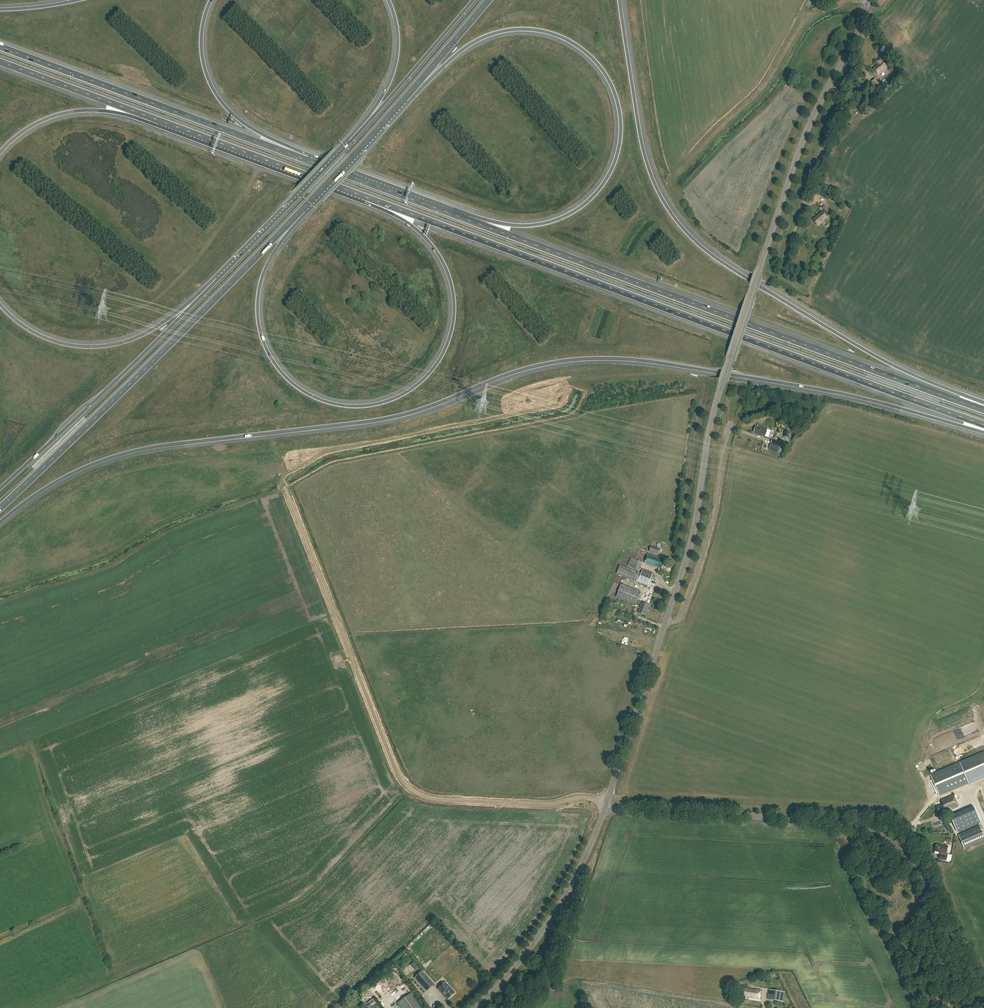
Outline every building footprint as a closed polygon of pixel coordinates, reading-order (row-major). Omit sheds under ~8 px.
[(882,62),(879,59),(876,62),(877,64),(872,69),(878,76),(887,68),(882,62)] [(879,84),(874,78),(871,81),(872,82),(870,84),(873,88),(875,86),(876,87),(879,84)] [(822,189),(819,187),(816,191),(819,193),(818,194),(826,200),(830,193),(822,188),(822,189)] [(829,211),(824,206),(822,208),(824,210),(822,212),(813,220),(817,225),(830,214),(828,212),(829,211)] [(767,428),(758,425),(757,426),(756,426),(753,432),(765,437),(767,431),(766,431),(767,428)] [(785,440),(779,438),(778,442),(772,439),(770,446),(779,450),(780,447),(782,447),(785,440)] [(660,550),(651,546),(649,552),(659,555),(660,550)] [(659,557),(648,554),(645,564),(656,568),(661,570),(665,560),(658,558),(659,557)] [(641,562),(631,558),(628,566),(638,570),(641,562)] [(641,574),(620,566),(616,575),(648,587),(653,573),(643,570),(641,574)] [(641,592),(621,584),(616,598),(636,605),(641,592)] [(649,606),(641,603),(638,613),(646,616),(649,606)] [(930,775),(939,796),(983,777),(983,752),(930,775)] [(976,791),(965,796),(969,807),(980,803),(976,791)] [(958,807),(954,796),(941,801),(942,804),(936,807),(939,814),(946,812),(958,807)] [(973,806),(950,816),(957,831),(980,821),(973,806)] [(979,826),(958,835),(965,849),(983,841),(983,837),(979,826)] [(948,846),(936,843),(934,851),(940,852),(939,858),(946,860),(948,853),(946,853),(948,846)] [(416,962),(411,964),(415,970),(420,967),(416,962)] [(434,984),(421,970),(413,978),(426,991),(434,984)] [(438,989),(447,999),(454,993),(445,982),(438,989)] [(762,990),(745,987),(744,995),(756,997),(756,998),(761,999),(762,990)] [(786,993),(769,990),(768,999),(785,1001),(786,993)] [(411,992),(396,1003),(400,1007),(422,1007),(411,992)] [(365,1005),(368,1007),(380,1007),(373,999),(365,1005)]
